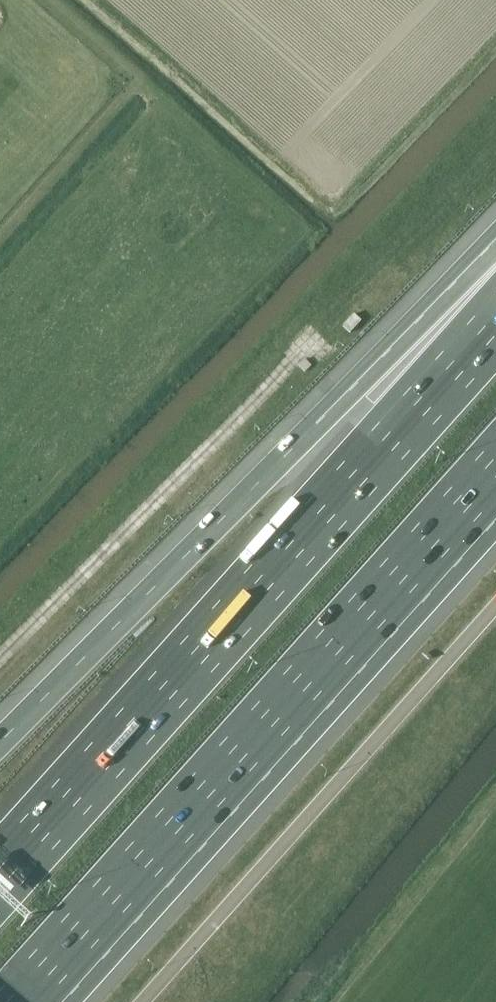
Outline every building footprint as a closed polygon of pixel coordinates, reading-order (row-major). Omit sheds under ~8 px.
[(353,313),(342,325),(350,332),(361,320),(353,313)]
